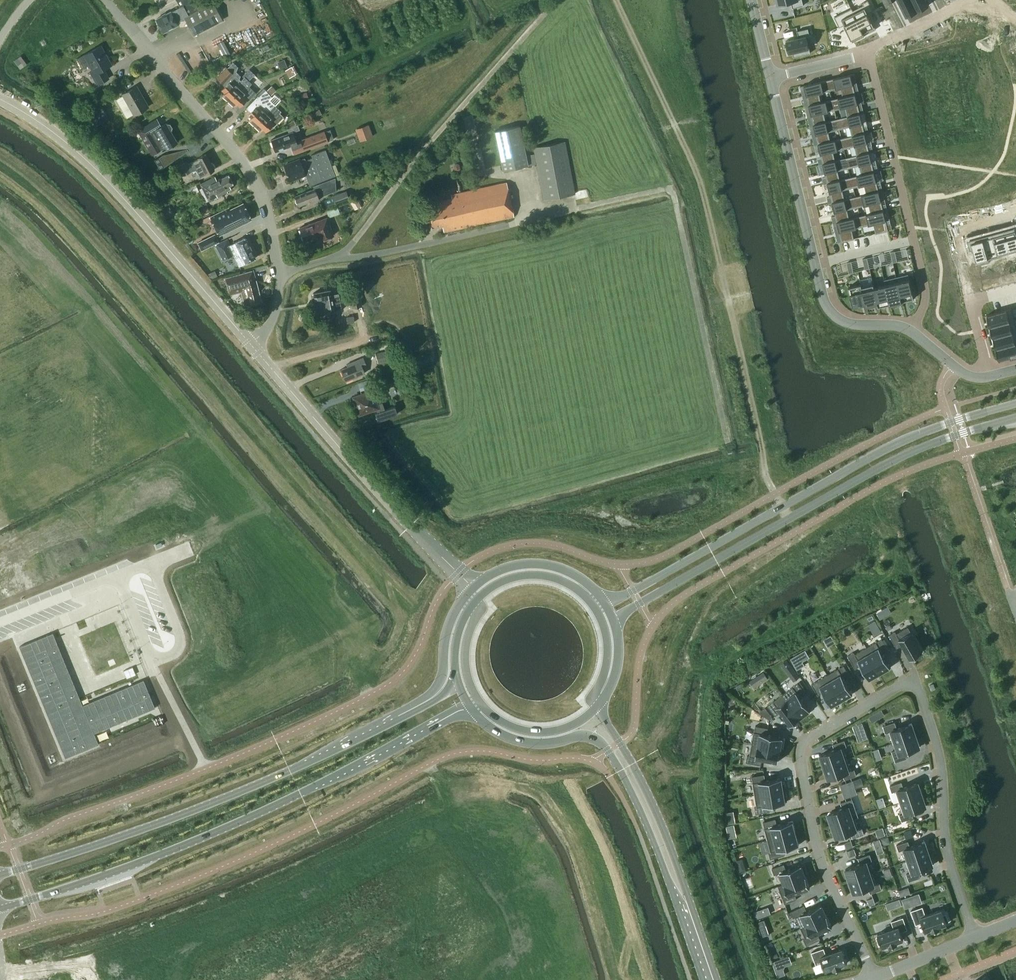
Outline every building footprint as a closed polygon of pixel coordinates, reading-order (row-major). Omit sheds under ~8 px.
[(194,0),(176,0),(181,9),(172,14),(171,11),(157,19),(163,31),(177,24),(176,21),(184,17),(193,34),(209,25),(210,27),(223,19),(215,3),(220,1),(221,2),(225,0),(195,0),(194,0)] [(854,12),(863,32),(875,26),(868,13),(874,10),(869,0),(867,0),(863,2),(865,6),(854,12)] [(905,13),(916,7),(913,0),(899,0),(905,13)] [(840,13),(835,16),(840,27),(845,24),(852,37),(863,32),(854,12),(842,18),(840,13)] [(799,37),(786,40),(789,52),(793,51),(794,56),(811,52),(807,36),(810,35),(808,28),(797,31),(799,37)] [(103,69),(111,64),(101,45),(87,52),(84,54),(87,60),(94,73),(92,75),(97,85),(109,78),(103,69)] [(14,60),(20,69),(27,64),(21,55),(14,60)] [(284,59),(278,62),(281,69),(288,66),(284,59)] [(238,78),(240,75),(235,71),(237,66),(233,62),(227,68),(226,66),(216,77),(223,83),(223,82),(226,85),(222,89),(225,92),(223,95),(229,100),(248,80),(244,77),(241,80),(238,78)] [(248,80),(254,73),(249,69),(243,75),(244,77),(248,80)] [(254,73),(248,80),(251,83),(255,86),(261,80),(254,73)] [(851,74),(828,79),(830,89),(841,86),(843,97),(856,94),(854,88),(851,74)] [(828,79),(804,85),(808,99),(809,105),(822,102),(819,92),(830,89),(828,79)] [(251,83),(248,80),(229,100),(234,105),(237,103),(240,106),(246,99),(248,100),(255,92),(249,86),(251,83)] [(148,106),(136,86),(122,94),(134,114),(148,106)] [(249,119),(255,125),(274,104),(269,99),(271,96),(271,97),(272,96),(266,89),(258,96),(258,95),(246,107),(251,112),(249,114),(252,117),(249,119)] [(295,102),(309,97),(307,92),(293,96),(295,102)] [(843,97),(833,99),(835,109),(846,106),(848,116),(860,113),(859,107),(856,94),(843,97)] [(81,99),(69,106),(73,113),(85,106),(81,99)] [(822,102),(809,105),(812,118),(814,124),(826,121),(824,112),(835,109),(833,99),(822,102)] [(274,104),(255,125),(261,130),(263,127),(266,130),(273,123),(270,120),(272,118),(268,114),(272,110),(274,112),(278,108),(274,104)] [(848,116),(837,119),(840,129),(850,126),(853,136),(865,133),(864,126),(860,113),(848,116)] [(162,125),(158,117),(137,130),(151,154),(161,147),(162,149),(168,145),(169,147),(177,142),(171,131),(172,127),(170,124),(166,123),(162,125)] [(826,121),(814,124),(817,138),(819,144),(831,141),(829,131),(840,129),(837,119),(826,121)] [(298,124),(287,128),(289,133),(293,132),(300,129),(298,124)] [(368,124),(355,129),(360,141),(373,136),(368,124)] [(566,141),(532,147),(533,153),(525,155),(519,125),(495,130),(504,171),(528,166),(536,164),(542,200),(575,194),(566,141)] [(325,131),(328,141),(333,139),(330,129),(325,131)] [(294,154),(328,141),(324,131),(309,136),(310,138),(297,143),(293,132),(289,133),(271,140),(275,151),(283,148),(283,150),(292,147),(294,154)] [(853,136),(842,138),(844,148),(855,145),(857,155),(870,152),(868,146),(865,133),(853,136)] [(831,141),(819,144),(822,157),(823,163),(836,160),(833,151),(844,148),(842,138),(831,141)] [(322,181),(335,175),(325,149),(311,155),(312,157),(306,160),(305,157),(303,158),(284,165),(289,180),(298,177),(298,178),(306,175),(310,185),(322,181)] [(187,150),(163,154),(155,159),(160,168),(188,151),(187,150)] [(857,155),(846,158),(849,167),(860,165),(862,174),(875,171),(873,165),(870,152),(857,155)] [(214,168),(215,166),(213,163),(211,162),(206,153),(198,158),(187,164),(186,162),(179,165),(184,175),(196,168),(200,176),(206,173),(214,169),(214,168)] [(836,160),(823,163),(826,176),(828,183),(840,180),(838,170),(849,167),(846,158),(836,160)] [(862,174),(851,177),(854,187),(864,184),(867,194),(879,191),(878,185),(875,171),(862,174)] [(142,183),(150,179),(148,174),(140,179),(142,183)] [(217,180),(215,176),(201,184),(209,200),(217,196),(218,197),(228,191),(227,190),(231,188),(229,185),(233,183),(229,174),(217,180)] [(840,180),(828,183),(831,196),(833,202),(845,199),(843,189),(854,187),(851,177),(840,180)] [(319,199),(318,196),(335,190),(334,178),(313,186),(314,189),(295,196),(299,205),(308,202),(309,203),(319,199)] [(444,232),(514,216),(507,183),(451,195),(452,198),(440,201),(440,204),(427,207),(431,227),(442,225),(444,232)] [(349,198),(347,191),(332,196),(334,203),(349,198)] [(867,194),(856,196),(858,206),(869,204),(871,213),(884,210),(882,204),(879,191),(867,194)] [(845,199),(833,202),(836,215),(837,222),(850,219),(847,209),(858,206),(856,196),(845,199)] [(357,198),(351,202),(355,209),(361,205),(357,198)] [(219,235),(222,233),(251,219),(245,207),(243,203),(239,205),(230,210),(229,208),(210,217),(215,227),(219,235)] [(204,214),(210,211),(208,206),(202,208),(204,214)] [(871,213),(861,216),(863,226),(874,223),(876,233),(889,230),(887,224),(884,210),(871,213)] [(850,219),(837,222),(840,235),(842,241),(854,238),(852,228),(863,226),(861,216),(850,219)] [(305,241),(318,235),(320,240),(325,238),(333,235),(332,231),(328,220),(327,217),(320,220),(300,227),(305,241)] [(1005,232),(1010,251),(1015,249),(1015,230),(1015,229),(1005,232)] [(1005,232),(994,235),(999,254),(1010,251),(1005,232)] [(215,233),(197,242),(201,250),(219,241),(215,233)] [(994,235),(983,238),(988,257),(999,254),(994,235)] [(234,254),(234,255),(239,265),(245,263),(256,258),(245,237),(235,242),(230,244),(227,238),(215,244),(223,259),(234,254)] [(983,238),(971,241),(977,260),(988,257),(983,238)] [(214,271),(208,274),(211,279),(217,276),(214,271)] [(251,271),(227,278),(231,293),(241,290),(245,305),(260,300),(255,280),(254,281),(251,271)] [(909,273),(896,276),(902,301),(903,300),(916,297),(914,290),(913,291),(909,273)] [(896,276),(884,279),(885,284),(886,284),(891,303),(902,301),(896,276)] [(862,283),(849,286),(852,299),(850,299),(852,306),(865,302),(866,302),(862,286),(862,283)] [(862,286),(866,302),(865,302),(866,305),(878,302),(874,287),(875,287),(874,283),(862,286)] [(875,287),(874,287),(878,302),(879,308),(885,306),(885,304),(891,303),(886,284),(885,284),(875,287)] [(312,300),(315,302),(318,314),(334,311),(333,305),(339,303),(338,298),(336,288),(330,290),(330,289),(314,293),(311,296),(312,300)] [(360,295),(349,296),(351,310),(362,308),(360,295)] [(996,312),(987,314),(990,326),(1015,319),(1012,308),(996,312)] [(988,327),(991,337),(993,337),(994,337),(1015,331),(1015,324),(1015,319),(990,326),(991,326),(988,327)] [(994,337),(997,348),(1015,343),(1015,331),(994,337)] [(997,348),(1000,359),(1015,355),(1015,343),(997,348)] [(375,354),(378,364),(396,359),(393,349),(375,354)] [(363,367),(367,365),(363,357),(347,364),(348,367),(341,369),(346,381),(365,373),(363,367)] [(396,384),(395,379),(381,382),(382,388),(396,384)] [(382,401),(377,403),(372,390),(354,397),(360,414),(376,408),(377,412),(375,412),(378,420),(397,413),(395,406),(385,409),(382,401)] [(882,609),(877,612),(881,618),(886,615),(882,609)] [(875,632),(882,628),(877,618),(870,622),(875,632)] [(897,648),(903,645),(911,658),(923,651),(908,626),(896,633),(895,631),(889,634),(897,648)] [(53,632),(20,645),(65,756),(99,743),(94,732),(155,708),(144,680),(83,704),(53,632)] [(865,648),(881,674),(887,671),(886,670),(891,667),(883,653),(888,649),(882,638),(876,642),(876,641),(865,648)] [(875,678),(881,674),(865,648),(855,653),(854,651),(848,655),(856,668),(861,665),(869,679),(874,676),(875,678)] [(799,654),(791,658),(797,669),(805,665),(799,654)] [(794,681),(799,677),(787,661),(781,665),(794,681)] [(828,674),(842,700),(853,694),(845,679),(850,676),(844,665),(838,668),(828,674)] [(127,677),(136,674),(133,666),(124,670),(127,677)] [(754,687),(769,678),(764,671),(750,680),(754,687)] [(842,700),(828,674),(812,683),(818,695),(823,692),(831,706),(842,700)] [(801,717),(802,716),(803,717),(810,712),(809,711),(811,710),(801,697),(806,693),(798,682),(793,686),(783,694),(801,717)] [(801,717),(783,694),(773,701),(768,705),(776,715),(781,712),(791,725),(801,717)] [(766,707),(759,712),(770,719),(773,717),(766,707)] [(885,715),(882,709),(876,713),(879,718),(885,715)] [(887,732),(890,731),(893,742),(894,743),(896,742),(916,735),(912,723),(897,728),(895,721),(883,725),(886,733),(887,732)] [(754,732),(752,744),(781,749),(781,748),(782,748),(784,739),(783,739),(783,737),(767,734),(768,728),(756,725),(754,732)] [(892,751),(894,756),(896,762),(897,761),(907,758),(905,752),(920,747),(916,735),(896,742),(898,749),(892,751)] [(833,744),(835,750),(821,754),(823,760),(822,761),(824,767),(847,759),(843,747),(846,746),(847,746),(845,740),(843,740),(833,744)] [(778,761),(781,749),(752,744),(750,755),(748,755),(746,762),(761,765),(762,758),(778,761)] [(847,759),(824,767),(826,772),(827,772),(829,778),(843,773),(845,779),(855,775),(857,775),(855,768),(851,770),(847,759)] [(784,789),(782,778),(766,780),(765,774),(752,776),(755,794),(784,789)] [(855,788),(853,781),(841,785),(845,797),(851,795),(849,790),(855,788)] [(896,791),(900,802),(923,794),(921,788),(920,788),(918,782),(904,787),(902,782),(891,785),(890,786),(892,792),(893,791),(896,791)] [(755,794),(757,806),(755,807),(756,813),(771,811),(770,805),(786,802),(784,789),(755,794)] [(925,800),(923,794),(900,802),(904,813),(901,814),(900,814),(902,821),(903,820),(914,817),(912,811),(926,806),(924,800),(925,800)] [(843,808),(828,813),(832,825),(855,817),(855,818),(859,817),(853,798),(841,802),(843,808)] [(855,817),(832,825),(836,837),(851,832),(853,837),(864,833),(862,827),(859,828),(855,818),(855,817)] [(768,840),(796,832),(793,820),(777,825),(776,818),(763,822),(765,828),(768,840)] [(913,836),(911,829),(904,832),(907,838),(913,836)] [(796,832),(768,840),(771,851),(769,852),(771,858),(785,855),(784,848),(799,844),(796,832)] [(852,840),(845,842),(847,848),(853,846),(852,840)] [(906,860),(907,861),(929,853),(925,841),(910,846),(908,840),(897,844),(899,851),(900,850),(904,849),(905,849),(909,860),(906,860)] [(849,856),(856,854),(854,848),(847,851),(849,856)] [(933,865),(929,853),(907,861),(910,872),(908,873),(907,873),(909,881),(921,877),(918,870),(933,865)] [(870,873),(866,862),(867,862),(871,860),(872,860),(870,854),(859,857),(860,863),(846,868),(848,874),(847,875),(849,880),(872,872),(870,873)] [(779,886),(806,876),(805,874),(807,874),(803,865),(802,866),(802,864),(787,870),(784,864),(772,868),(774,874),(780,872),(784,883),(778,885),(779,886)] [(879,883),(876,884),(872,872),(849,880),(851,886),(852,886),(854,892),(869,887),(870,893),(882,889),(880,883),(879,883)] [(806,876),(779,886),(785,903),(797,899),(795,893),(810,887),(806,876)] [(902,894),(912,892),(910,886),(900,889),(902,894)] [(911,895),(902,898),(906,908),(914,905),(911,895)] [(874,897),(868,899),(870,905),(876,903),(874,897)] [(900,899),(893,901),(895,907),(902,905),(900,899)] [(801,927),(827,915),(827,913),(828,913),(824,905),(823,905),(822,904),(807,910),(804,905),(791,911),(794,917),(796,917),(801,927)] [(942,909),(926,915),(923,906),(911,910),(916,924),(923,922),(926,931),(931,929),(932,931),(940,928),(939,926),(947,923),(947,922),(949,921),(946,914),(944,915),(942,909)] [(827,915),(801,927),(806,938),(804,939),(807,945),(820,939),(818,933),(832,926),(827,915)] [(894,928),(878,933),(879,936),(877,937),(879,944),(881,944),(882,946),(889,944),(890,946),(897,943),(897,941),(904,939),(901,931),(908,929),(903,917),(892,921),(894,928)] [(765,919),(758,922),(760,928),(767,926),(765,919)] [(766,943),(771,955),(777,952),(773,941),(766,943)] [(824,947),(812,952),(816,964),(823,962),(826,970),(833,967),(834,969),(842,966),(841,964),(848,962),(843,948),(826,954),(824,947)] [(779,959),(773,962),(778,977),(785,974),(779,959)]
